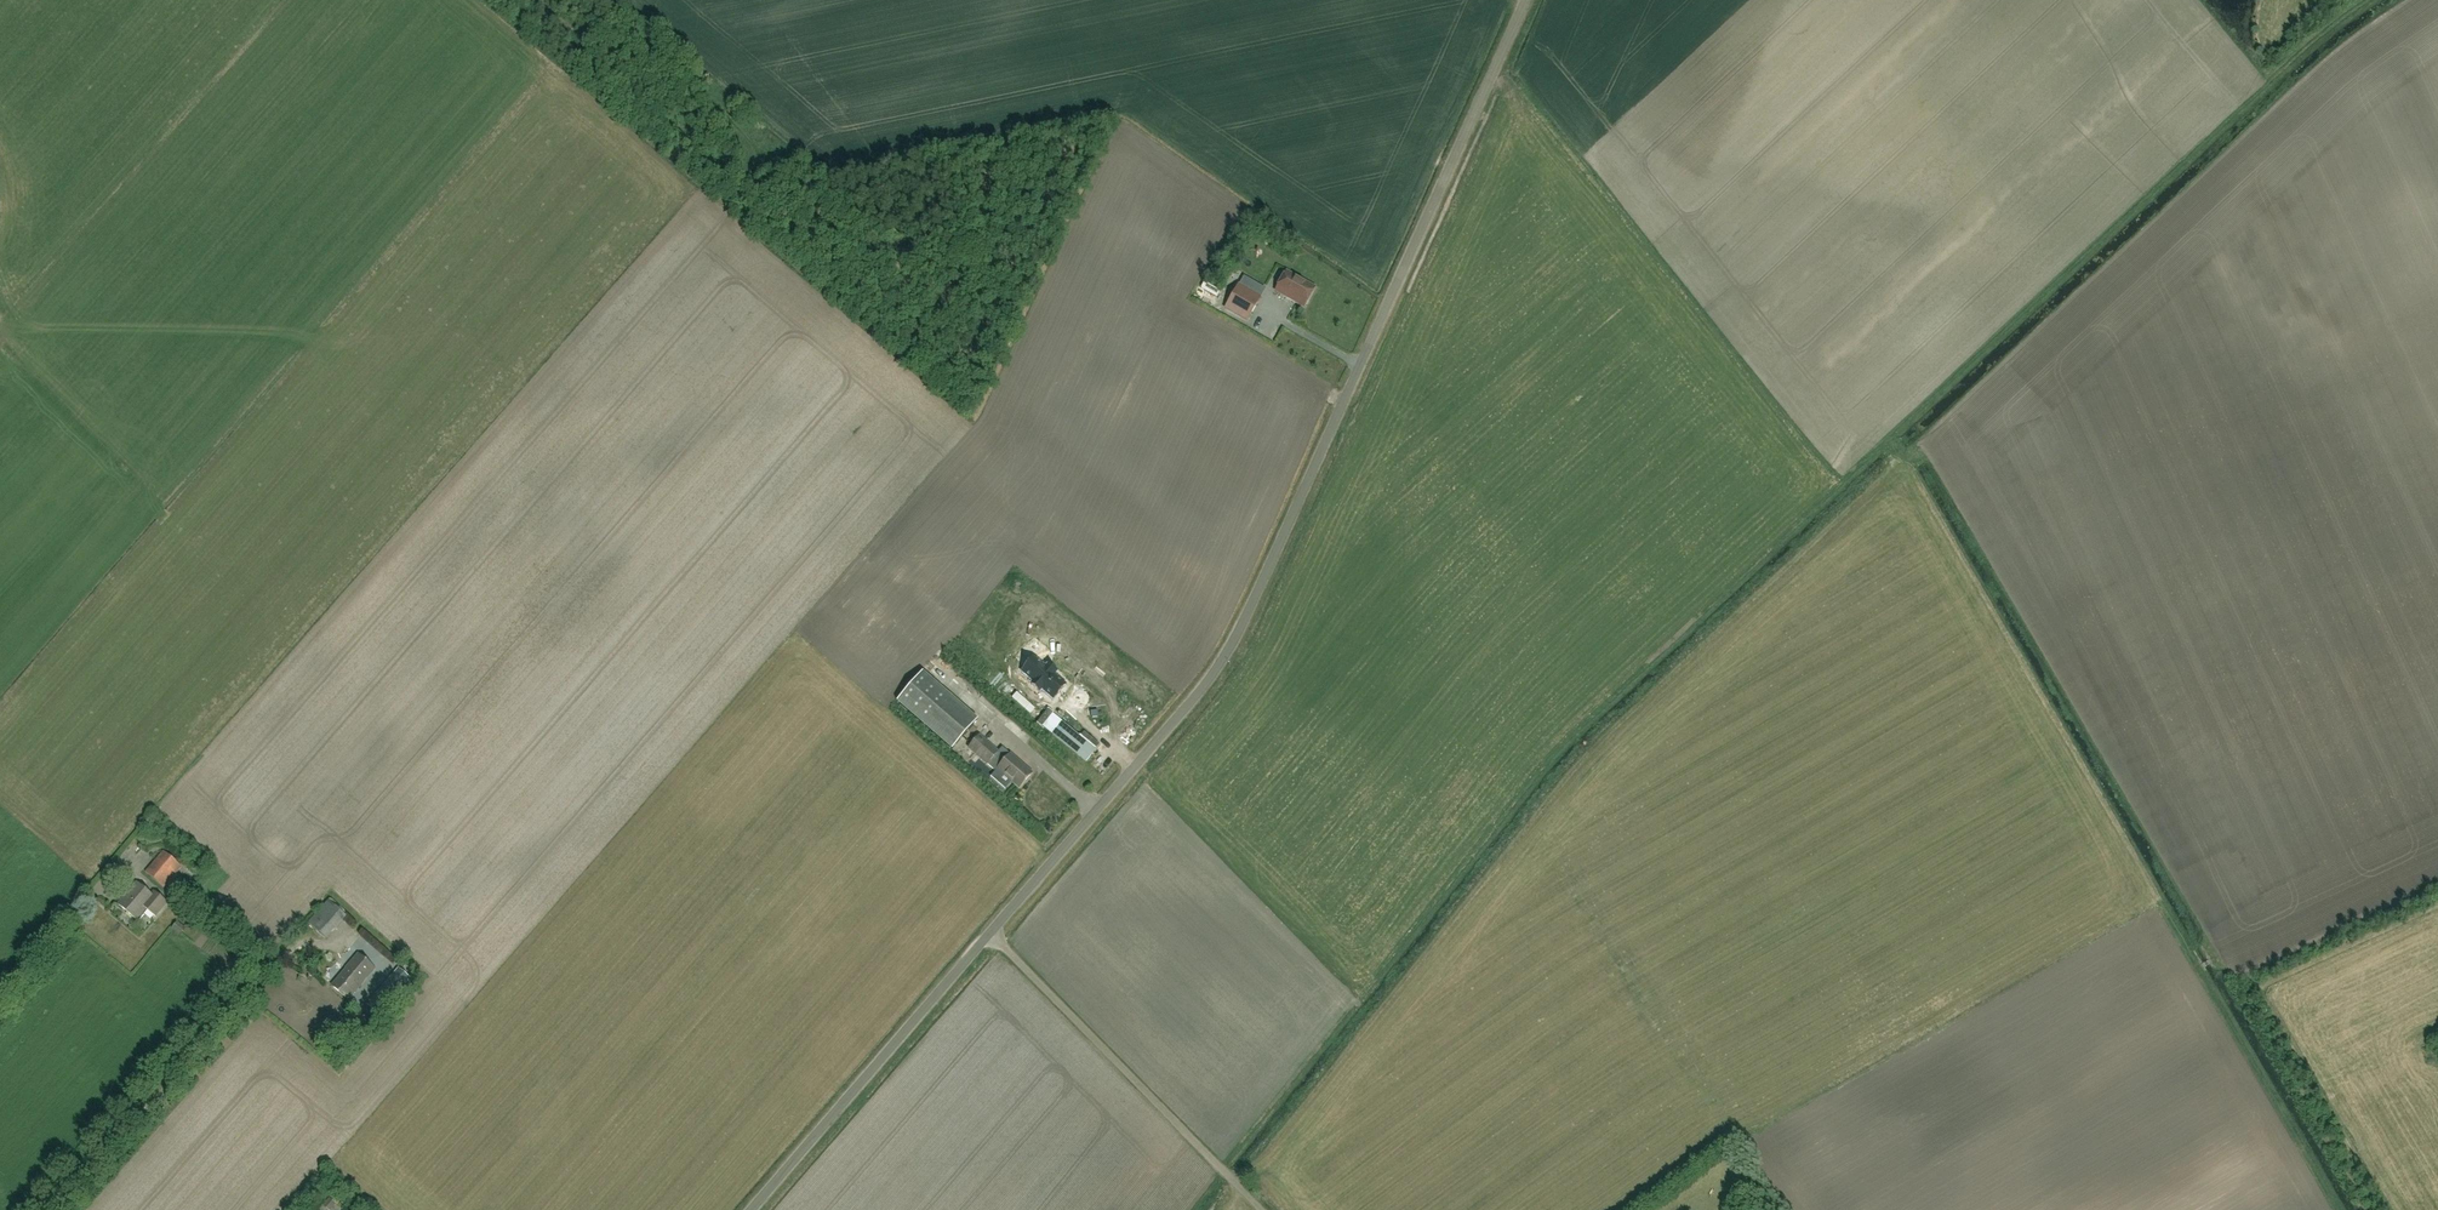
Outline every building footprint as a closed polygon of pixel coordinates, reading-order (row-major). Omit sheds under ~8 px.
[(1286,272),(1276,291),(1304,307),(1315,288),(1286,272)] [(1260,297),(1238,285),(1225,308),(1247,321),(1260,297)] [(925,616),(925,605),(914,605),(914,616),(925,616)] [(1035,657),(1022,673),(1032,682),(1032,683),(1041,691),(1042,690),(1053,700),(1066,684),(1055,675),(1056,674),(1046,666),(1046,667),(1035,657)] [(897,702),(952,749),(978,720),(923,672),(897,702)] [(987,764),(998,752),(980,735),(968,748),(987,764)] [(995,771),(991,776),(1005,789),(1012,781),(1019,788),(1032,773),(1010,754),(997,768),(995,771)] [(182,867),(163,851),(145,873),(164,888),(166,886),(176,874),(182,867)] [(137,920),(146,909),(155,916),(167,903),(154,892),(151,895),(136,883),(118,904),(137,920)] [(308,923),(326,939),(346,917),(328,900),(308,923)] [(180,935),(186,928),(178,921),(172,929),(180,935)] [(348,1000),(375,969),(358,954),(345,968),(346,969),(331,986),(348,1000)]
